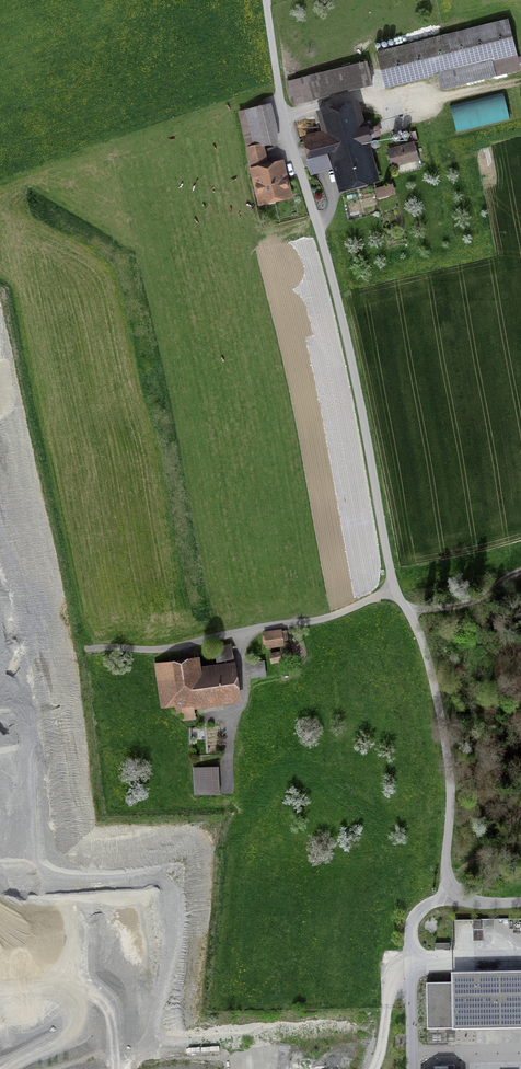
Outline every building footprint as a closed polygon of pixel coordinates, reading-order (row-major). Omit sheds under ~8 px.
[(507,18),(377,51),(386,87),(438,75),(441,89),(520,69),(507,18)] [(372,85),(366,62),(287,80),(293,104),(372,85)] [(452,104),(458,131),(512,119),(506,92),(452,104)] [(379,181),(355,101),(318,112),(324,130),(301,137),(312,176),(333,170),(340,192),(379,181)] [(269,103),(237,112),(247,149),(279,140),(269,103)] [(419,159),(415,142),(387,149),(391,167),(419,159)] [(246,150),(258,205),(290,198),(282,160),(266,164),(262,146),(246,150)] [(392,185),(374,190),(377,199),(395,194),(392,185)] [(282,629),(263,631),(265,648),(283,646),(282,629)] [(231,644),(213,648),(216,663),(234,659),(231,644)] [(154,662),(161,710),(175,708),(176,714),(183,713),(184,721),(195,719),(194,709),(239,702),(233,661),(200,666),(198,656),(154,662)] [(264,661),(249,663),(251,679),(267,677),(264,661)] [(218,766),(193,767),(194,794),(220,793),(218,766)] [(453,919),(454,942),(473,941),(473,927),(493,927),(493,918),(453,919)] [(482,930),(474,930),(474,941),(483,941),(482,930)] [(426,1030),(520,1029),(520,971),(452,972),(453,985),(425,985),(426,1030)]
